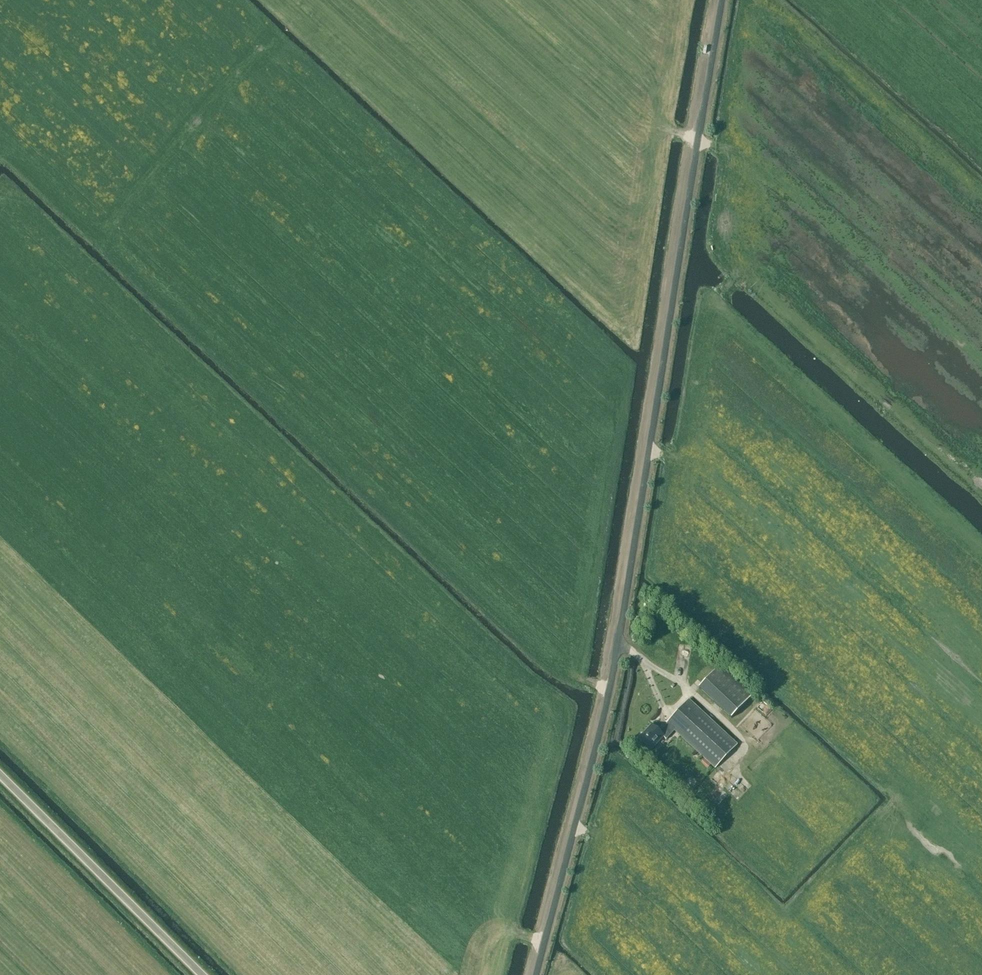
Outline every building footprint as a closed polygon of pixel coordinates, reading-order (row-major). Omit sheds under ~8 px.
[(719,667),(699,688),(731,718),(750,697),(719,667)] [(688,700),(666,723),(667,723),(659,732),(651,725),(638,740),(649,751),(663,736),(666,739),(675,730),(715,768),(737,745),(688,700)] [(721,786),(729,779),(723,772),(715,779),(721,786)] [(718,791),(715,800),(721,802),(724,793),(718,791)]
